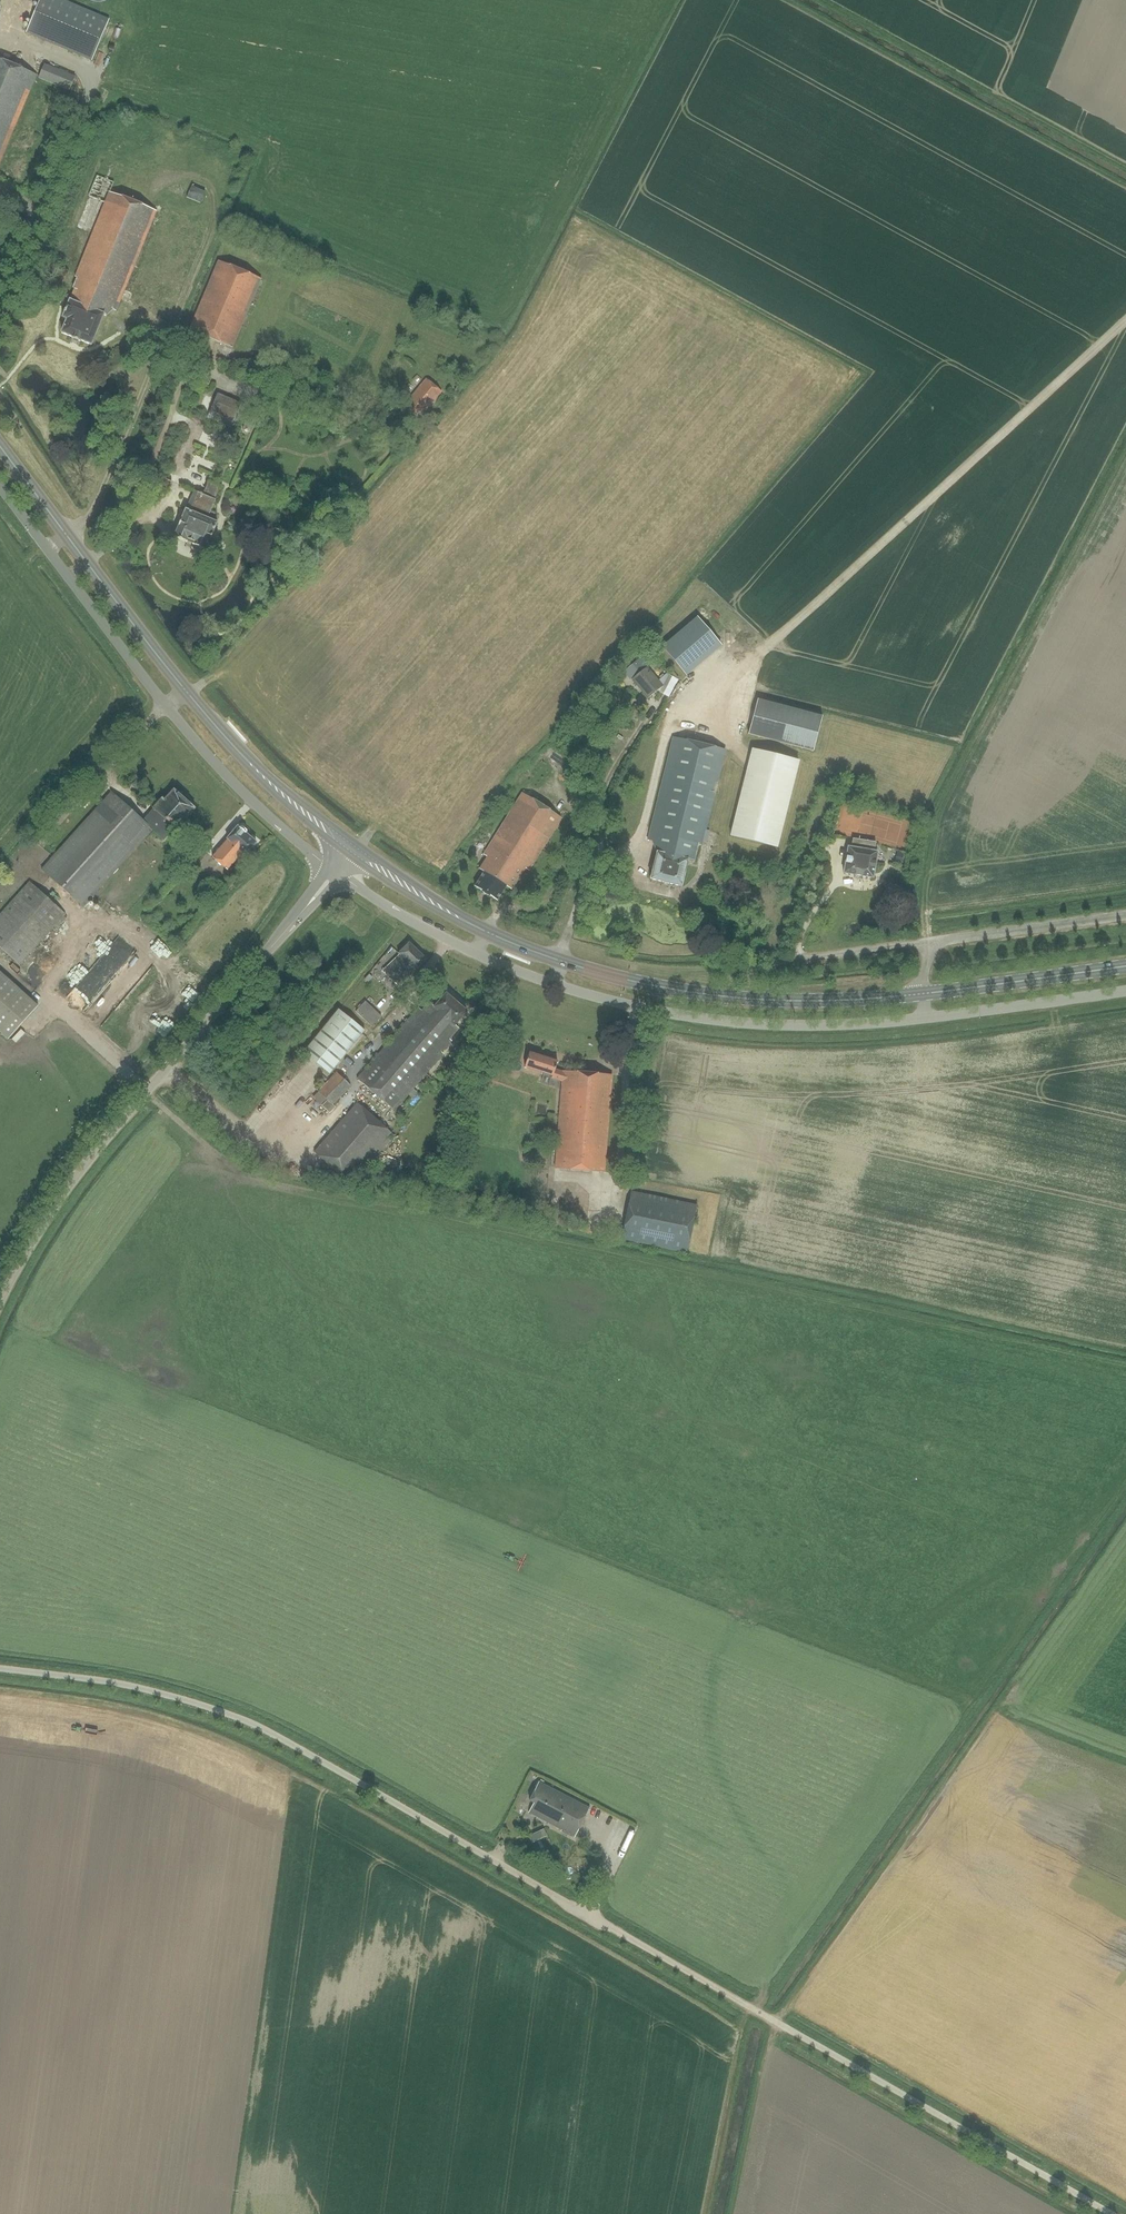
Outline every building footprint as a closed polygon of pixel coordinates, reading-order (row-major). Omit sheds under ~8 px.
[(92,62),(110,20),(64,0),(40,0),(26,34),(92,62)] [(37,75),(0,61),(0,165),(37,75)] [(45,64),(39,79),(69,92),(75,77),(45,64)] [(159,216),(156,214),(157,211),(110,192),(121,167),(103,160),(89,196),(76,229),(93,235),(76,278),(77,278),(73,288),(75,289),(71,301),(69,300),(62,317),(67,319),(62,332),(92,344),(104,315),(107,317),(113,310),(117,311),(121,301),(169,321),(208,224),(163,206),(159,216)] [(205,192),(192,187),(187,198),(201,204),(205,192)] [(233,349),(262,281),(219,263),(190,331),(233,349)] [(64,282),(69,271),(63,269),(59,280),(64,282)] [(427,411),(443,393),(427,379),(407,402),(411,405),(407,410),(415,417),(419,412),(421,414),(425,409),(427,411)] [(236,421),(238,416),(235,415),(239,403),(219,395),(212,412),(236,421)] [(205,550),(217,523),(212,521),(215,514),(211,512),(221,488),(209,482),(204,495),(195,492),(190,502),(193,503),(189,511),(185,509),(173,537),(205,550)] [(697,618),(662,648),(686,676),(722,646),(697,618)] [(663,687),(641,661),(631,669),(637,676),(632,680),(648,700),(663,687)] [(823,717),(758,700),(748,735),(813,752),(823,717)] [(725,751),(673,738),(649,835),(647,840),(651,842),(655,851),(654,855),(655,855),(650,879),(680,886),(687,861),(693,862),(698,844),(702,845),(725,751)] [(779,848),(800,761),(752,749),(730,836),(779,848)] [(186,818),(196,808),(175,789),(165,800),(162,798),(143,820),(111,791),(42,868),(84,906),(153,829),(165,840),(177,827),(180,829),(188,820),(186,818)] [(514,892),(561,817),(522,793),(483,855),(486,857),(479,869),(483,872),(474,886),(496,900),(505,886),(514,892)] [(246,854),(256,842),(246,833),(247,829),(242,825),(238,827),(237,826),(227,837),(228,839),(213,856),(228,869),(243,851),(246,854)] [(872,879),(877,852),(874,851),(875,843),(852,839),(851,847),(847,847),(842,873),(872,879)] [(906,854),(898,852),(895,862),(902,865),(906,854)] [(66,912),(31,880),(0,914),(0,945),(20,963),(66,912)] [(100,923),(81,946),(85,950),(80,956),(77,954),(57,979),(72,992),(117,936),(100,923)] [(383,970),(384,971),(400,987),(427,960),(409,941),(398,952),(392,946),(383,956),(390,963),(383,970)] [(39,1004),(0,969),(0,1029),(9,1037),(39,1004)] [(357,1079),(394,1111),(444,1053),(442,1052),(452,1040),(449,1038),(459,1028),(456,1025),(467,1012),(446,993),(434,1007),(429,1003),(422,1011),(418,1008),(357,1079)] [(365,999),(355,1011),(372,1026),(383,1014),(365,999)] [(339,1009),(304,1052),(330,1074),(365,1030),(339,1009)] [(604,1171),(612,1075),(563,1071),(563,1072),(555,1069),(557,1060),(529,1052),(525,1067),(553,1076),(552,1079),(561,1082),(554,1168),(604,1171)] [(313,1097),(323,1106),(330,1113),(335,1107),(333,1105),(351,1086),(337,1072),(318,1091),(313,1097)] [(357,1103),(314,1152),(349,1182),(355,1176),(359,1180),(392,1142),(388,1138),(392,1134),(357,1103)] [(687,1251),(697,1204),(631,1190),(621,1238),(687,1251)] [(574,1837),(590,1807),(540,1781),(530,1800),(535,1802),(530,1811),(562,1828),(561,1830),(574,1837)] [(585,1873),(602,1871),(600,1856),(583,1859),(585,1873)]
